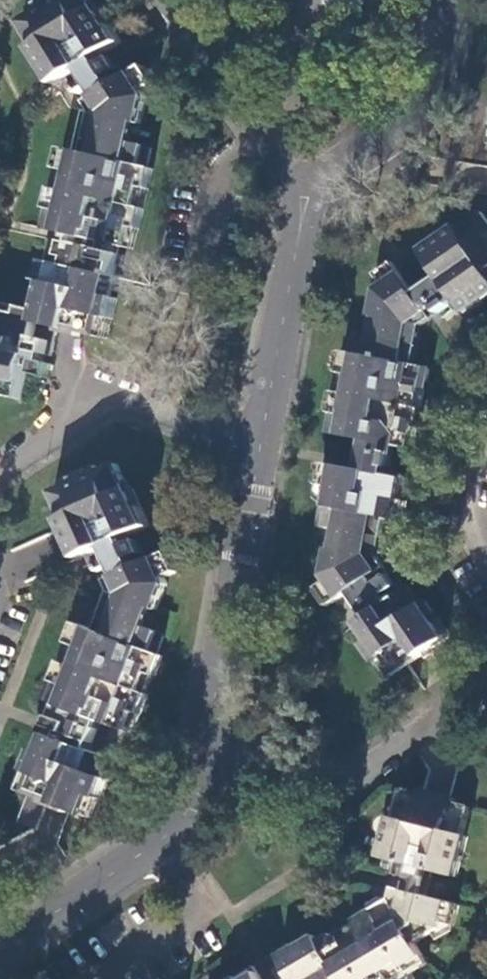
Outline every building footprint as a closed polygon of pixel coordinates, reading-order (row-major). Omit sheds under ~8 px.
[(38,8),(35,10),(38,16),(24,24),(38,49),(40,48),(50,64),(44,68),(56,86),(81,71),(86,79),(76,84),(88,104),(97,106),(95,115),(83,112),(73,151),(69,150),(65,170),(69,171),(65,191),(60,190),(56,210),(60,211),(37,309),(44,311),(42,322),(61,327),(74,330),(110,338),(125,278),(118,276),(125,247),(129,248),(133,228),(142,230),(147,210),(138,207),(143,188),(151,190),(156,169),(150,168),(155,146),(130,140),(135,122),(143,124),(149,98),(145,93),(156,85),(145,68),(114,87),(110,80),(122,73),(114,61),(103,68),(98,60),(123,45),(111,26),(104,31),(94,14),(96,12),(89,0),(52,0),(51,1),(38,8)] [(392,677),(422,655),(447,638),(435,622),(441,618),(429,600),(422,605),(411,588),(403,594),(389,604),(385,598),(396,589),(383,570),(385,568),(378,557),(386,516),(398,519),(402,500),(409,501),(413,482),(392,478),(397,447),(412,450),(423,389),(431,391),(435,370),(429,369),(412,366),(419,328),(456,302),(461,311),(480,298),(483,304),(486,301),(486,224),(481,216),(458,231),(455,229),(440,239),(444,245),(426,258),(439,278),(414,296),(392,262),(374,274),(382,286),(378,290),(373,319),(382,321),(379,340),(354,334),(350,355),(344,354),(340,374),(347,376),(343,395),(336,394),(332,414),(339,416),(336,436),(367,443),(361,473),(323,465),(319,486),(328,488),(324,507),(322,507),(319,525),(344,530),(340,551),(330,549),(325,575),(330,581),(317,590),(328,608),(359,587),(378,612),(357,627),(368,643),(363,647),(375,664),(381,661),(392,677)] [(6,386),(4,394),(24,398),(32,367),(36,352),(49,355),(54,356),(61,327),(42,322),(44,311),(37,309),(24,306),(22,314),(1,310),(2,307),(0,307),(0,384),(6,386)] [(37,376),(51,379),(54,365),(47,364),(49,355),(36,352),(32,367),(38,368),(37,376)] [(33,794),(47,799),(60,804),(90,815),(97,797),(103,799),(111,778),(105,776),(112,756),(101,752),(112,724),(127,729),(135,711),(142,713),(149,694),(144,692),(151,674),(158,676),(165,655),(159,653),(166,634),(143,625),(151,605),(159,609),(169,583),(167,576),(179,570),(171,550),(137,566),(134,558),(147,552),(141,539),(128,545),(125,537),(152,526),(143,507),(136,510),(127,492),(130,491),(117,465),(103,471),(101,466),(67,481),(70,487),(54,494),(65,520),(68,519),(76,537),(70,539),(72,544),(78,558),(106,546),(109,554),(99,559),(108,580),(116,583),(105,611),(110,613),(102,631),(80,623),(73,643),(78,645),(71,665),(66,663),(59,681),(65,683),(58,703),(64,705),(45,753),(39,750),(31,771),(37,774),(30,792),(33,794)] [(427,897),(419,895),(425,869),(456,878),(462,858),(455,856),(460,837),(463,837),(470,810),(453,806),(455,801),(439,797),(420,792),(419,797),(402,792),(395,820),(397,820),(392,840),(385,838),(380,858),(412,866),(406,892),(394,889),(391,901),(353,922),(357,930),(335,943),(332,938),(328,937),(324,937),(320,937),(299,950),(295,944),(277,954),(291,978),(388,978),(403,970),(408,977),(426,966),(414,944),(439,928),(441,922),(452,925),(458,905),(427,897)] [(253,968),(234,978),(260,978),(253,968)]
